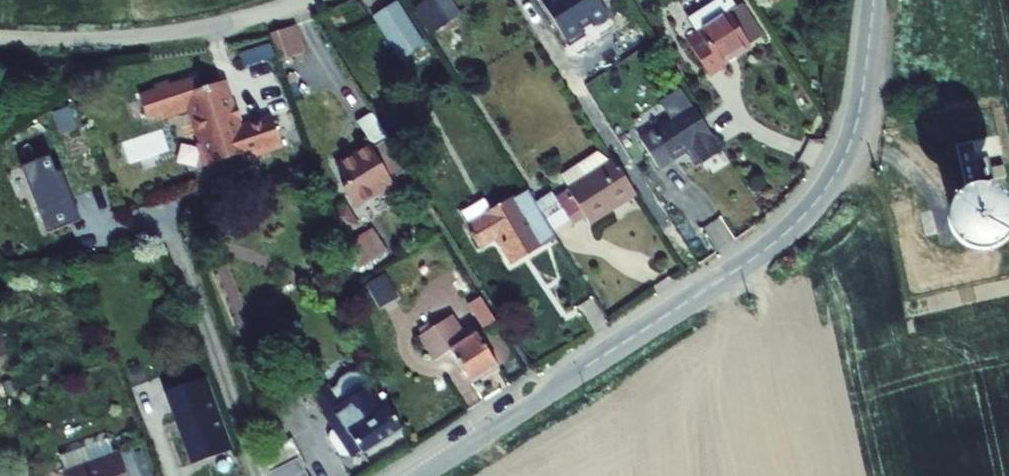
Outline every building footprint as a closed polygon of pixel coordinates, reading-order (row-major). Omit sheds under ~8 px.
[(439,0),(423,0),(407,8),(427,40),(453,24),(439,0)] [(613,11),(605,0),(538,0),(565,42),(613,11)] [(415,50),(386,5),(358,23),(387,68),(415,50)] [(724,24),(717,11),(686,29),(694,42),(724,24)] [(694,42),(677,52),(700,91),(715,82),(712,76),(758,49),(738,16),(724,24),(694,42)] [(276,28),(263,32),(271,58),(296,50),(289,27),(277,31),(276,28)] [(272,146),(262,120),(229,132),(211,84),(184,94),(180,83),(159,91),(158,88),(143,93),(145,96),(129,102),(137,124),(164,114),(165,117),(180,111),(193,146),(188,147),(197,169),(232,156),(234,161),(272,146)] [(683,114),(630,144),(647,174),(681,155),(691,172),(710,161),(683,114)] [(396,172),(378,141),(360,152),(358,148),(325,167),(336,187),(331,190),(343,209),(381,186),(379,182),(396,172)] [(40,231),(83,217),(59,147),(16,162),(40,231)] [(602,177),(589,168),(552,189),(559,202),(602,177)] [(625,205),(607,174),(602,177),(559,202),(547,208),(562,233),(573,226),(577,233),(625,205)] [(526,213),(518,199),(457,236),(470,258),(486,248),(501,274),(547,247),(544,243),(526,213)] [(547,208),(544,202),(526,213),(544,243),(562,233),(547,208)] [(378,253),(369,233),(332,251),(339,272),(378,253)] [(385,298),(374,275),(356,284),(367,307),(385,298)] [(488,335),(467,301),(454,309),(475,343),(488,335)] [(488,376),(470,346),(459,353),(442,327),(407,348),(422,373),(439,362),(458,394),(488,376)] [(209,384),(168,397),(193,471),(233,457),(209,384)] [(367,401),(363,394),(355,391),(346,391),(339,396),(334,403),(328,407),(337,420),(367,401)] [(344,463),(358,454),(337,420),(328,407),(322,396),(308,405),(344,463)] [(337,420),(358,454),(361,460),(395,439),(370,399),(367,401),(337,420)] [(264,457),(270,475),(304,475),(303,471),(308,468),(293,441),(264,457)] [(66,475),(157,475),(145,443),(93,462),(65,472),(66,475)] [(59,457),(65,472),(93,462),(88,447),(59,457)]
